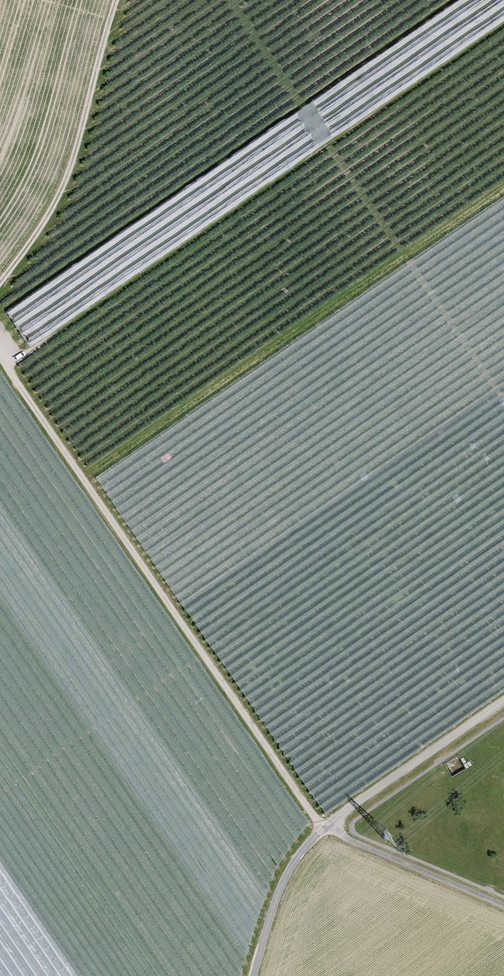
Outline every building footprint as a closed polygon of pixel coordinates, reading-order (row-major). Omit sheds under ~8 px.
[(16,310),(10,314),(30,343),(50,330),(42,319),(33,325),(34,327),(29,330),(16,310)]
